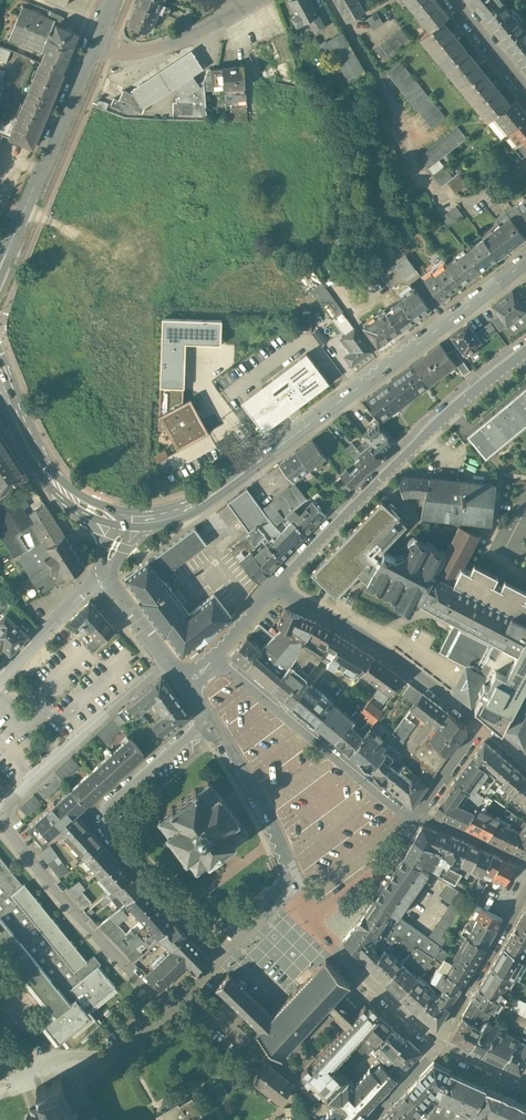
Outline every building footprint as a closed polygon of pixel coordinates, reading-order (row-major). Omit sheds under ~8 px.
[(161,0),(138,0),(136,5),(156,15),(157,13),(160,6),(163,7),(166,2),(163,1),(161,0)] [(311,0),(292,0),(289,2),(296,15),(291,17),(292,18),(292,17),(297,25),(296,26),(309,20),(315,31),(325,26),(311,0)] [(358,0),(335,0),(348,21),(364,12),(359,3),(360,3),(358,0)] [(430,30),(442,20),(447,16),(435,0),(406,0),(430,30)] [(484,19),(504,3),(502,0),(469,0),(484,19)] [(504,3),(484,19),(505,45),(525,29),(504,3)] [(156,15),(136,5),(128,25),(136,28),(136,29),(145,33),(148,26),(151,27),(156,15)] [(55,20),(23,6),(9,39),(42,52),(51,31),(55,20)] [(163,7),(160,6),(157,13),(167,17),(170,10),(163,7)] [(377,12),(366,18),(373,29),(383,23),(377,12)] [(441,63),(462,46),(442,20),(430,30),(420,38),(426,45),(427,44),(437,56),(435,57),(441,63)] [(80,33),(56,24),(53,32),(51,31),(43,49),(46,50),(41,63),(64,72),(80,33)] [(401,28),(380,44),(380,45),(388,54),(388,55),(409,38),(401,28)] [(505,45),(522,65),(525,62),(525,30),(525,29),(505,45)] [(342,32),(326,41),(332,53),(349,81),(365,71),(342,32)] [(326,41),(320,45),(326,56),(332,53),(326,41)] [(388,54),(380,45),(375,49),(383,58),(388,54)] [(462,46),(441,63),(446,69),(447,69),(452,75),(451,76),(457,83),(458,82),(463,88),(462,89),(467,96),(489,79),(462,46)] [(191,50),(131,90),(134,94),(138,99),(143,106),(144,108),(175,87),(180,96),(197,84),(198,83),(193,75),(203,69),(191,50)] [(445,117),(401,62),(390,71),(434,126),(445,117)] [(32,83),(55,92),(64,72),(41,63),(32,83)] [(244,65),(222,67),(224,88),(223,88),(225,101),(231,101),(238,100),(238,97),(246,96),(244,65)] [(222,67),(211,68),(212,89),(223,88),(224,88),(222,67)] [(208,69),(204,80),(205,90),(212,89),(211,68),(208,69)] [(489,79),(467,96),(472,102),(474,101),(484,113),(482,114),(488,121),(494,116),(509,104),(489,79)] [(180,96),(177,98),(177,97),(176,97),(176,98),(177,98),(177,101),(176,101),(176,102),(174,102),(174,101),(173,101),(173,103),(174,103),(173,112),(173,113),(191,113),(207,114),(205,90),(204,80),(199,83),(198,83),(197,84),(180,96)] [(55,92),(32,83),(24,103),(47,112),(55,92)] [(148,101),(124,90),(124,91),(123,90),(123,91),(124,91),(120,99),(119,99),(119,100),(136,109),(137,109),(143,112),(143,111),(147,102),(147,103),(148,101)] [(246,96),(238,97),(238,100),(231,101),(232,107),(244,106),(247,105),(246,96)] [(136,109),(119,100),(114,98),(111,105),(125,111),(134,112),(136,109)] [(515,99),(509,104),(494,116),(508,133),(525,118),(525,112),(515,99)] [(3,134),(10,137),(15,123),(21,110),(0,101),(0,141),(3,134)] [(47,112),(24,103),(23,106),(21,110),(15,123),(39,133),(46,115),(47,112)] [(232,107),(231,107),(231,114),(232,120),(232,121),(246,121),(244,106),(232,107)] [(416,196),(378,112),(366,118),(404,201),(416,196)] [(508,133),(518,145),(515,147),(522,156),(525,153),(525,118),(508,133)] [(39,133),(15,123),(10,137),(33,147),(39,133)] [(457,125),(419,155),(428,168),(439,160),(467,138),(457,125)] [(439,160),(428,168),(433,175),(444,167),(439,160)] [(344,162),(337,162),(336,194),(343,195),(344,162)] [(444,167),(433,175),(442,186),(448,181),(452,177),(444,167)] [(452,177),(448,181),(456,192),(466,184),(458,173),(452,177)] [(525,199),(518,204),(517,205),(524,214),(525,217),(525,201),(525,199)] [(341,201),(333,201),(333,232),(340,233),(341,201)] [(349,201),(341,201),(340,233),(348,233),(349,201)] [(388,203),(368,202),(366,256),(386,257),(388,203)] [(524,214),(517,205),(518,204),(518,203),(512,207),(520,218),(524,214)] [(457,206),(441,216),(449,227),(464,216),(457,206)] [(510,218),(484,238),(498,258),(499,259),(508,252),(507,251),(525,237),(514,222),(520,218),(512,207),(505,212),(510,218)] [(484,238),(465,251),(480,271),(498,258),(484,238)] [(415,269),(399,247),(388,255),(396,267),(404,277),(415,269)] [(465,251),(463,248),(454,255),(456,258),(447,265),(462,285),(480,271),(465,251)] [(386,257),(374,267),(382,278),(396,267),(388,255),(386,257)] [(321,283),(308,265),(301,270),(313,288),(321,283)] [(462,285),(447,265),(440,270),(438,268),(424,279),(440,301),(442,299),(443,301),(449,296),(448,295),(462,285)] [(313,288),(311,290),(316,297),(326,289),(321,283),(313,288)] [(428,310),(411,287),(397,298),(400,302),(414,321),(428,310)] [(343,312),(326,289),(316,297),(333,320),(343,312)] [(493,304),(501,315),(508,325),(523,315),(525,319),(525,303),(524,300),(522,302),(513,290),(493,304)] [(414,321),(400,302),(386,312),(400,331),(414,321)] [(384,310),(378,314),(380,316),(364,328),(378,347),(389,340),(388,339),(400,331),(386,312),(384,310)] [(310,311),(303,312),(304,330),(312,330),(310,311)] [(508,325),(501,315),(494,319),(501,330),(508,325)] [(222,320),(162,318),(160,387),(159,415),(178,449),(210,432),(207,426),(191,397),(184,401),(185,388),(186,343),(221,345),(222,320)] [(469,322),(452,334),(465,353),(470,349),(472,352),(477,349),(477,348),(484,343),(469,322)] [(491,322),(481,330),(488,340),(498,333),(491,322)] [(372,351),(355,329),(341,338),(351,352),(345,356),(352,365),(372,351)] [(441,342),(411,365),(419,375),(428,386),(457,365),(449,353),(441,342)] [(455,349),(449,353),(457,365),(464,376),(471,372),(455,349)] [(329,383),(307,353),(241,402),(244,406),(264,432),(282,418),(329,383)] [(411,365),(367,398),(382,420),(384,419),(382,417),(396,407),(398,408),(420,392),(419,390),(425,385),(427,387),(428,386),(419,375),(411,365)] [(471,429),(467,432),(484,453),(485,455),(488,452),(525,421),(525,383),(471,429)] [(374,443),(388,431),(381,423),(380,424),(378,421),(363,434),(371,443),(372,441),(374,443)] [(388,431),(374,443),(382,452),(395,440),(388,431)] [(0,433),(0,495),(28,476),(0,433)] [(326,457),(312,439),(296,451),(313,473),(324,465),(320,461),(326,457)] [(374,443),(372,441),(371,443),(369,445),(361,453),(358,455),(360,457),(371,469),(383,459),(384,459),(385,458),(386,456),(385,455),(384,454),(383,453),(382,452),(374,443)] [(361,453),(353,442),(346,448),(356,461),(360,457),(358,455),(361,453)] [(313,473),(296,451),(279,463),(293,481),(302,475),(306,479),(313,473)] [(358,467),(350,473),(346,469),(340,474),(341,475),(352,487),(363,476),(371,469),(360,457),(356,461),(358,467)] [(352,487),(341,475),(334,481),(346,493),(352,487)] [(413,475),(404,476),(398,478),(403,496),(407,495),(412,494),(426,495),(429,477),(413,475)] [(496,483),(429,477),(426,495),(422,516),(492,523),(496,483)] [(296,484),(263,509),(268,516),(269,516),(278,508),(284,516),(287,514),(294,508),(307,497),(296,484)] [(263,509),(247,488),(228,503),(250,533),(251,532),(249,530),(256,525),(257,526),(263,521),(268,516),(263,509)] [(46,504),(37,510),(37,509),(28,515),(12,490),(0,498),(0,519),(22,553),(20,559),(42,593),(85,566),(46,504)] [(331,508),(320,495),(313,502),(324,515),(331,508)] [(381,499),(311,572),(336,597),(359,574),(363,578),(367,582),(383,550),(384,551),(383,548),(407,524),(381,499)] [(313,502),(300,514),(294,508),(287,514),(289,516),(306,534),(324,515),(313,502)] [(278,508),(269,516),(268,516),(263,521),(275,536),(282,529),(279,526),(277,525),(284,519),(289,516),(287,514),(284,516),(278,508)] [(306,534),(289,516),(284,519),(288,524),(282,529),(275,536),(269,542),(267,543),(281,559),(306,534)] [(281,559),(267,543),(269,542),(265,535),(257,526),(256,525),(249,530),(251,532),(250,533),(252,536),(257,543),(262,539),(265,543),(262,546),(261,544),(252,552),(269,572),(281,559)] [(445,553),(434,573),(453,583),(454,583),(462,567),(479,535),(476,534),(474,532),(472,530),(470,529),(467,528),(464,527),(459,525),(445,553)] [(194,526),(149,560),(133,571),(138,578),(131,584),(142,599),(140,600),(165,633),(167,632),(183,654),(197,643),(197,645),(206,638),(219,628),(218,627),(232,616),(214,593),(195,608),(193,605),(187,610),(166,581),(165,582),(161,577),(206,543),(194,526)] [(250,533),(242,540),(245,544),(250,541),(248,539),(252,536),(250,533)] [(445,553),(416,537),(415,538),(415,537),(413,541),(409,542),(410,546),(407,554),(406,554),(396,557),(395,557),(384,551),(383,550),(367,582),(366,583),(367,584),(397,599),(394,603),(395,604),(410,612),(411,612),(418,598),(420,599),(434,573),(445,553)] [(245,544),(242,540),(236,544),(241,550),(246,547),(247,549),(249,548),(245,544)] [(250,550),(239,560),(240,560),(260,582),(269,572),(252,552),(250,550)] [(505,578),(501,586),(494,583),(498,575),(474,562),(470,571),(462,567),(454,583),(525,618),(525,598),(525,597),(525,589),(505,578)] [(454,583),(453,583),(434,573),(420,599),(419,601),(429,606),(457,620),(455,624),(439,653),(466,667),(480,674),(490,656),(506,655),(509,650),(516,654),(506,674),(496,668),(490,679),(488,683),(484,681),(479,691),(483,693),(475,708),(501,730),(502,728),(503,727),(504,727),(507,728),(512,718),(509,717),(509,716),(525,684),(525,683),(525,618),(454,583)] [(14,601),(3,612),(5,614),(6,613),(16,623),(25,614),(14,601)] [(104,616),(90,601),(69,622),(77,630),(84,624),(89,630),(104,616)] [(316,622),(284,609),(281,616),(278,623),(278,624),(278,625),(283,627),(304,642),(308,636),(316,622)] [(6,613),(5,614),(0,619),(0,649),(3,646),(10,653),(21,641),(21,642),(27,636),(28,635),(16,623),(6,613)] [(116,629),(104,616),(89,630),(94,635),(87,642),(94,649),(116,629)] [(333,632),(316,622),(308,636),(318,642),(314,649),(322,654),(328,645),(326,644),(333,632)] [(273,636),(269,640),(262,649),(247,667),(271,688),(292,661),(304,642),(283,627),(273,636)] [(374,657),(333,632),(326,644),(328,645),(322,654),(323,654),(322,655),(358,677),(361,673),(374,657)] [(247,636),(232,654),(247,667),(262,649),(247,636)] [(292,661),(271,688),(290,704),(308,682),(302,677),(306,673),(300,668),(306,660),(306,661),(309,657),(317,662),(322,655),(323,654),(322,654),(314,649),(304,642),(292,661)] [(490,656),(480,674),(490,679),(496,668),(506,674),(516,654),(509,650),(506,655),(490,656)] [(402,678),(374,657),(361,673),(379,687),(389,694),(402,678)] [(480,674),(466,667),(463,672),(452,690),(475,708),(483,693),(479,691),(484,681),(488,683),(490,679),(480,674)] [(161,675),(127,704),(132,710),(134,712),(136,715),(150,704),(170,687),(161,675)] [(334,703),(308,682),(290,704),(316,725),(327,712),(334,703)] [(423,693),(410,684),(402,694),(414,703),(423,693)] [(525,684),(509,716),(509,717),(512,718),(507,728),(504,727),(503,727),(502,728),(525,747),(525,749),(525,751),(525,685),(525,684)] [(191,716),(170,687),(150,704),(154,709),(158,707),(163,715),(152,724),(164,736),(191,716)] [(389,694),(379,687),(373,695),(383,703),(389,694)] [(448,712),(423,693),(414,703),(410,708),(436,727),(438,725),(448,712)] [(381,712),(368,702),(365,706),(360,713),(368,720),(373,723),(381,712)] [(350,717),(334,703),(327,712),(316,725),(335,740),(347,727),(348,728),(351,725),(354,720),(350,717)] [(361,703),(350,717),(354,720),(360,713),(365,706),(361,703)] [(127,704),(122,708),(126,713),(132,710),(127,704)] [(126,713),(122,708),(118,711),(129,725),(133,721),(128,715),(126,713)] [(129,725),(118,711),(113,716),(114,718),(122,728),(124,729),(129,725)] [(438,725),(459,740),(466,730),(465,725),(448,712),(438,725)] [(405,715),(392,732),(395,735),(388,743),(396,750),(404,741),(402,740),(415,724),(405,715)] [(114,718),(98,733),(106,742),(122,728),(114,718)] [(351,725),(348,728),(347,727),(335,740),(349,753),(370,726),(373,723),(368,720),(361,728),(362,730),(360,732),(351,725)] [(459,740),(438,725),(436,727),(429,737),(450,751),(459,740)] [(370,726),(349,753),(350,753),(356,759),(371,772),(381,758),(385,753),(381,751),(386,745),(380,739),(382,737),(370,726)] [(429,737),(428,736),(411,756),(420,763),(421,768),(416,774),(428,784),(451,752),(450,751),(429,737)] [(130,737),(72,789),(85,804),(144,753),(130,737)] [(488,765),(498,753),(484,741),(472,758),(484,769),(488,765)] [(396,750),(388,743),(386,745),(381,751),(385,753),(381,758),(392,766),(393,764),(390,761),(398,751),(396,750)] [(498,753),(488,765),(505,780),(515,768),(498,753)] [(402,755),(393,767),(398,772),(404,764),(408,760),(402,755)] [(72,757),(56,771),(64,781),(80,766),(72,757)] [(392,766),(381,758),(371,772),(387,785),(398,772),(393,767),(392,766)] [(474,790),(479,793),(485,785),(477,777),(484,769),(472,758),(455,780),(466,788),(473,791),(474,790)] [(416,774),(404,764),(398,772),(387,785),(397,794),(411,806),(412,807),(428,784),(416,774)] [(500,785),(513,796),(510,800),(520,808),(523,804),(525,799),(525,777),(515,768),(505,780),(501,784),(500,785)] [(501,784),(484,769),(477,777),(485,785),(479,793),(483,796),(485,797),(487,795),(491,797),(491,796),(500,785),(501,784)] [(64,781),(56,771),(46,780),(46,781),(37,789),(45,798),(64,781)] [(217,792),(211,783),(212,782),(211,780),(209,781),(208,780),(207,781),(208,782),(199,789),(197,790),(195,788),(193,790),(195,792),(173,808),(172,806),(170,807),(171,809),(169,811),(161,818),(160,816),(158,817),(159,818),(159,819),(158,820),(159,822),(160,821),(168,831),(167,831),(168,832),(167,832),(168,832),(166,834),(167,836),(169,834),(185,855),(183,857),(185,859),(187,857),(187,858),(187,857),(188,859),(189,859),(195,867),(194,868),(195,870),(196,869),(197,870),(197,869),(198,870),(200,869),(199,868),(207,861),(208,861),(209,860),(210,860),(211,862),(213,861),(211,859),(219,853),(220,855),(223,852),(226,850),(225,848),(233,843),(234,845),(236,843),(235,841),(236,840),(245,833),(246,834),(248,833),(247,832),(247,831),(248,830),(247,829),(246,830),(239,821),(238,819),(238,818),(240,817),(239,815),(237,817),(231,809),(232,808),(227,802),(226,803),(221,795),(222,794),(221,792),(219,793),(218,791),(217,792)] [(443,797),(456,804),(466,788),(455,780),(443,797)] [(72,789),(29,827),(38,837),(43,842),(58,829),(75,814),(85,804),(72,789)] [(479,793),(474,790),(473,791),(467,802),(472,805),(477,807),(479,804),(483,796),(479,793)] [(41,802),(34,794),(18,809),(26,817),(41,802)] [(485,797),(483,796),(479,804),(487,808),(492,797),(491,796),(491,797),(487,795),(485,797)] [(456,804),(443,797),(441,800),(435,809),(434,811),(435,814),(437,815),(464,828),(474,812),(469,809),(456,804)] [(487,808),(479,804),(477,807),(474,812),(464,828),(487,838),(499,819),(485,812),(487,808)] [(104,845),(75,814),(58,829),(85,859),(104,845)] [(510,823),(500,817),(499,819),(487,838),(512,850),(521,833),(509,826),(510,823)] [(521,833),(512,850),(525,856),(525,823),(521,833)] [(438,830),(422,824),(414,838),(434,848),(435,845),(439,847),(441,845),(447,848),(449,845),(452,836),(438,831),(438,830)] [(449,865),(461,840),(452,836),(449,845),(447,848),(446,849),(443,855),(450,859),(447,864),(449,865)] [(434,848),(414,838),(404,856),(418,865),(421,861),(431,867),(455,882),(457,879),(462,871),(460,870),(449,865),(447,864),(450,859),(443,855),(438,853),(439,851),(434,848)] [(461,840),(449,865),(460,870),(463,863),(460,862),(469,843),(461,840)] [(480,849),(469,843),(460,862),(463,863),(460,870),(462,871),(457,879),(464,884),(468,876),(464,873),(467,867),(467,866),(469,861),(474,864),(480,849)] [(69,871),(50,845),(41,852),(59,878),(69,871)] [(104,845),(85,859),(101,876),(119,862),(104,845)] [(493,854),(480,849),(474,864),(471,870),(481,875),(485,868),(493,854)] [(502,859),(493,854),(485,868),(494,873),(502,859)] [(389,877),(414,894),(429,872),(418,865),(404,856),(389,877)] [(25,884),(23,885),(0,857),(0,945),(56,1014),(76,998),(86,1011),(115,987),(98,966),(94,969),(25,884)] [(514,865),(502,859),(494,873),(492,876),(500,881),(499,884),(503,886),(514,865)] [(101,876),(101,877),(114,890),(132,875),(128,871),(119,862),(101,876)] [(114,890),(109,894),(121,908),(123,906),(144,889),(135,880),(135,879),(132,875),(114,890)] [(414,894),(389,877),(374,898),(394,912),(399,915),(414,894)] [(79,880),(68,888),(75,897),(82,891),(86,889),(79,880)] [(459,890),(447,883),(440,895),(451,903),(457,893),(459,890)] [(482,892),(475,888),(472,893),(475,895),(479,898),(482,892)] [(146,925),(136,934),(131,928),(126,933),(135,946),(135,945),(167,915),(144,889),(127,903),(142,920),(141,921),(144,925),(145,924),(146,925)] [(92,902),(82,891),(75,897),(73,898),(83,909),(92,902)] [(457,893),(451,903),(452,903),(458,907),(464,896),(457,893)] [(394,912),(374,898),(365,911),(385,924),(394,912)] [(452,903),(436,926),(448,934),(463,910),(458,907),(452,903)] [(502,919),(477,905),(475,908),(479,911),(476,917),(478,918),(496,929),(502,919)] [(121,908),(114,914),(120,922),(129,914),(123,906),(121,908)] [(524,910),(503,948),(523,960),(524,960),(525,956),(525,912),(524,910)] [(365,911),(355,925),(371,936),(373,938),(374,939),(379,943),(379,944),(384,948),(391,953),(392,953),(397,945),(387,937),(392,929),(365,911)] [(399,915),(394,912),(385,924),(392,929),(403,936),(417,945),(418,945),(434,957),(440,947),(440,946),(441,945),(428,937),(399,915)] [(135,946),(126,933),(118,924),(120,922),(114,914),(98,926),(125,955),(133,962),(143,953),(141,951),(135,945),(135,946)] [(167,915),(135,945),(141,951),(156,936),(158,938),(175,923),(167,915)] [(496,929),(478,918),(471,931),(465,927),(461,933),(467,936),(485,948),(486,948),(496,929)] [(226,923),(223,920),(220,921),(217,924),(217,927),(220,929),(223,929),(226,926),(226,923)] [(175,923),(158,938),(171,951),(186,935),(175,923)] [(356,953),(371,936),(355,925),(343,940),(356,953)] [(448,934),(436,926),(428,937),(441,945),(448,934)] [(403,936),(392,929),(387,937),(397,945),(399,943),(403,936)] [(209,958),(186,935),(171,951),(146,975),(160,989),(186,964),(195,972),(209,958)] [(371,936),(356,953),(369,966),(384,948),(379,944),(375,948),(373,946),(374,945),(370,941),(373,938),(371,936)] [(417,945),(403,936),(399,943),(410,952),(417,945)] [(455,955),(475,966),(486,948),(485,948),(467,936),(455,955)] [(418,945),(417,945),(410,952),(402,962),(417,977),(418,975),(434,957),(418,945)] [(449,952),(440,947),(434,957),(442,962),(445,958),(449,952)] [(391,953),(384,948),(369,966),(385,981),(402,962),(392,953),(391,953)] [(523,960),(503,948),(491,967),(511,978),(512,978),(518,981),(519,978),(514,975),(523,960)] [(475,966),(455,955),(454,957),(456,959),(453,963),(445,958),(442,962),(438,968),(463,984),(475,966)] [(351,982),(326,959),(319,966),(310,976),(297,989),(272,1015),(243,987),(243,986),(244,986),(245,985),(246,984),(246,983),(246,982),(246,981),(246,980),(245,980),(245,979),(244,979),(243,978),(242,978),(241,978),(240,979),(239,980),(239,981),(238,981),(238,982),(229,973),(216,987),(259,1029),(257,1031),(282,1055),(292,1044),(342,991),(351,982)] [(417,977),(402,962),(385,981),(400,996),(417,977)] [(511,978),(491,967),(479,986),(502,1002),(507,995),(509,992),(506,990),(504,992),(502,991),(511,978)] [(438,968),(430,980),(443,987),(456,994),(457,994),(463,984),(438,968)] [(433,987),(418,975),(417,977),(400,996),(416,1010),(427,998),(432,992),(433,991),(431,989),(433,987)] [(502,1002),(479,986),(472,998),(490,1011),(491,1012),(494,1007),(498,1009),(502,1002)] [(427,998),(446,1010),(456,994),(443,987),(437,997),(432,992),(427,998)] [(517,996),(510,1007),(522,1014),(525,1016),(525,1002),(517,996)] [(76,998),(56,1014),(45,1024),(59,1042),(64,1038),(91,1016),(90,1015),(86,1011),(76,998)] [(446,1010),(427,998),(416,1010),(436,1026),(446,1010)] [(490,1011),(472,998),(462,1014),(473,1020),(475,1016),(481,1020),(479,1023),(482,1025),(486,1019),(490,1011)] [(368,1003),(301,1072),(326,1096),(327,1097),(340,1083),(341,1084),(349,1076),(347,1074),(334,1062),(354,1042),(355,1042),(381,1015),(368,1003)] [(522,1014),(510,1007),(505,1016),(517,1023),(522,1014)] [(91,1016),(64,1038),(71,1046),(99,1023),(92,1014),(90,1015),(91,1016)] [(455,1025),(466,1031),(470,1023),(473,1020),(462,1014),(455,1025)] [(522,1014),(517,1023),(524,1027),(525,1024),(525,1016),(522,1014)] [(381,1015),(355,1042),(362,1049),(365,1046),(368,1049),(392,1026),(381,1015)] [(498,1027),(486,1019),(482,1025),(480,1029),(468,1047),(480,1052),(498,1027)] [(466,1031),(464,1034),(459,1041),(468,1047),(480,1029),(470,1023),(466,1031)] [(466,1031),(455,1025),(449,1035),(459,1041),(464,1034),(466,1031)] [(392,1026),(368,1049),(370,1051),(378,1057),(381,1060),(381,1059),(384,1062),(391,1055),(390,1055),(406,1038),(392,1026)] [(510,1032),(498,1027),(480,1052),(503,1063),(520,1034),(511,1030),(510,1032)] [(523,1029),(520,1034),(503,1063),(520,1071),(525,1060),(525,1031),(523,1029)] [(406,1038),(390,1055),(391,1055),(396,1060),(391,1065),(389,1067),(397,1074),(421,1050),(406,1038)] [(370,1051),(347,1074),(349,1076),(354,1082),(378,1057),(370,1051)] [(396,1060),(391,1055),(384,1062),(386,1061),(391,1065),(396,1060)] [(349,1076),(341,1084),(340,1083),(327,1097),(334,1103),(320,1118),(324,1119),(354,1119),(359,1116),(360,1115),(359,1114),(360,1113),(362,1113),(364,1110),(364,1109),(365,1108),(366,1109),(367,1107),(373,1101),(375,1099),(374,1099),(381,1093),(382,1091),(388,1085),(389,1085),(390,1083),(397,1076),(397,1074),(389,1067),(384,1062),(381,1059),(381,1060),(378,1057),(354,1082),(349,1076)] [(293,1082),(267,1062),(261,1071),(254,1080),(255,1080),(280,1099),(293,1082)] [(420,1075),(440,1090),(450,1070),(433,1062),(420,1075)] [(261,1071),(253,1066),(242,1080),(250,1086),(255,1080),(254,1080),(261,1071)] [(440,1090),(438,1095),(474,1112),(486,1087),(450,1070),(440,1090)] [(440,1090),(420,1075),(407,1089),(421,1102),(430,1094),(436,1100),(438,1095),(440,1090)] [(36,1086),(44,1109),(29,1115),(27,1114),(26,1116),(28,1117),(29,1119),(76,1119),(74,1114),(78,1113),(77,1111),(73,1112),(61,1078),(49,1082),(36,1086)] [(221,1079),(207,1088),(214,1099),(228,1091),(221,1079)] [(472,1116),(472,1119),(485,1119),(489,1113),(492,1109),(501,1093),(500,1092),(486,1087),(474,1112),(472,1116)] [(407,1089),(381,1115),(387,1119),(409,1119),(412,1117),(424,1105),(421,1102),(407,1089)] [(179,1101),(178,1099),(156,1112),(158,1114),(147,1119),(190,1119),(189,1119),(202,1111),(192,1093),(179,1101)] [(501,1093),(492,1109),(496,1112),(492,1119),(521,1119),(525,1113),(525,1104),(501,1093)] [(430,1094),(421,1102),(424,1105),(430,1111),(436,1100),(430,1094)] [(438,1095),(430,1111),(426,1119),(472,1119),(472,1116),(474,1112),(438,1095)] [(326,1096),(312,1112),(319,1117),(320,1118),(334,1103),(327,1097),(326,1096)] [(293,1103),(283,1103),(283,1112),(293,1112),(293,1103)] [(412,1117),(415,1119),(426,1119),(430,1111),(424,1105),(412,1117)]
